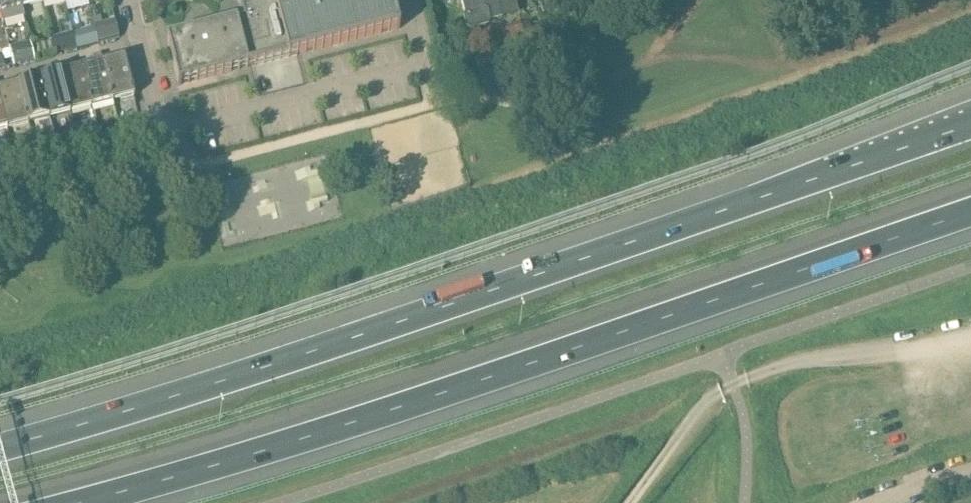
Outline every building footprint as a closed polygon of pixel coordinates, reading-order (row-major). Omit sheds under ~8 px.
[(2,22),(23,16),(20,8),(19,0),(0,0),(0,14),(2,22)] [(400,29),(392,0),(237,0),(243,20),(170,39),(169,39),(166,39),(179,87),(400,29)] [(464,15),(462,18),(465,28),(469,30),(488,26),(491,22),(502,18),(499,6),(497,0),(461,0),(464,15)] [(115,22),(95,27),(98,39),(98,41),(119,36),(115,22)] [(523,34),(520,23),(500,28),(503,40),(523,34)] [(97,44),(94,31),(84,33),(88,47),(97,44)] [(76,50),(72,35),(53,40),(57,54),(76,50)] [(55,55),(51,40),(33,45),(36,59),(55,55)] [(34,60),(29,42),(10,47),(15,65),(34,60)] [(94,65),(81,68),(91,107),(112,102),(102,63),(100,56),(93,58),(94,65)] [(111,60),(102,63),(112,102),(133,97),(123,57),(111,60)] [(52,75),(40,78),(50,118),(70,113),(60,73),(58,66),(50,68),(52,75)] [(81,68),(60,73),(70,113),(91,107),(81,68)] [(31,81),(18,84),(28,124),(50,118),(40,78),(38,71),(29,74),(31,81)] [(0,89),(0,101),(7,129),(28,124),(18,84),(0,89)] [(82,121),(75,123),(77,133),(85,131),(82,121)] [(95,121),(85,124),(88,134),(98,131),(95,121)] [(53,130),(42,133),(45,144),(56,141),(53,130)]
